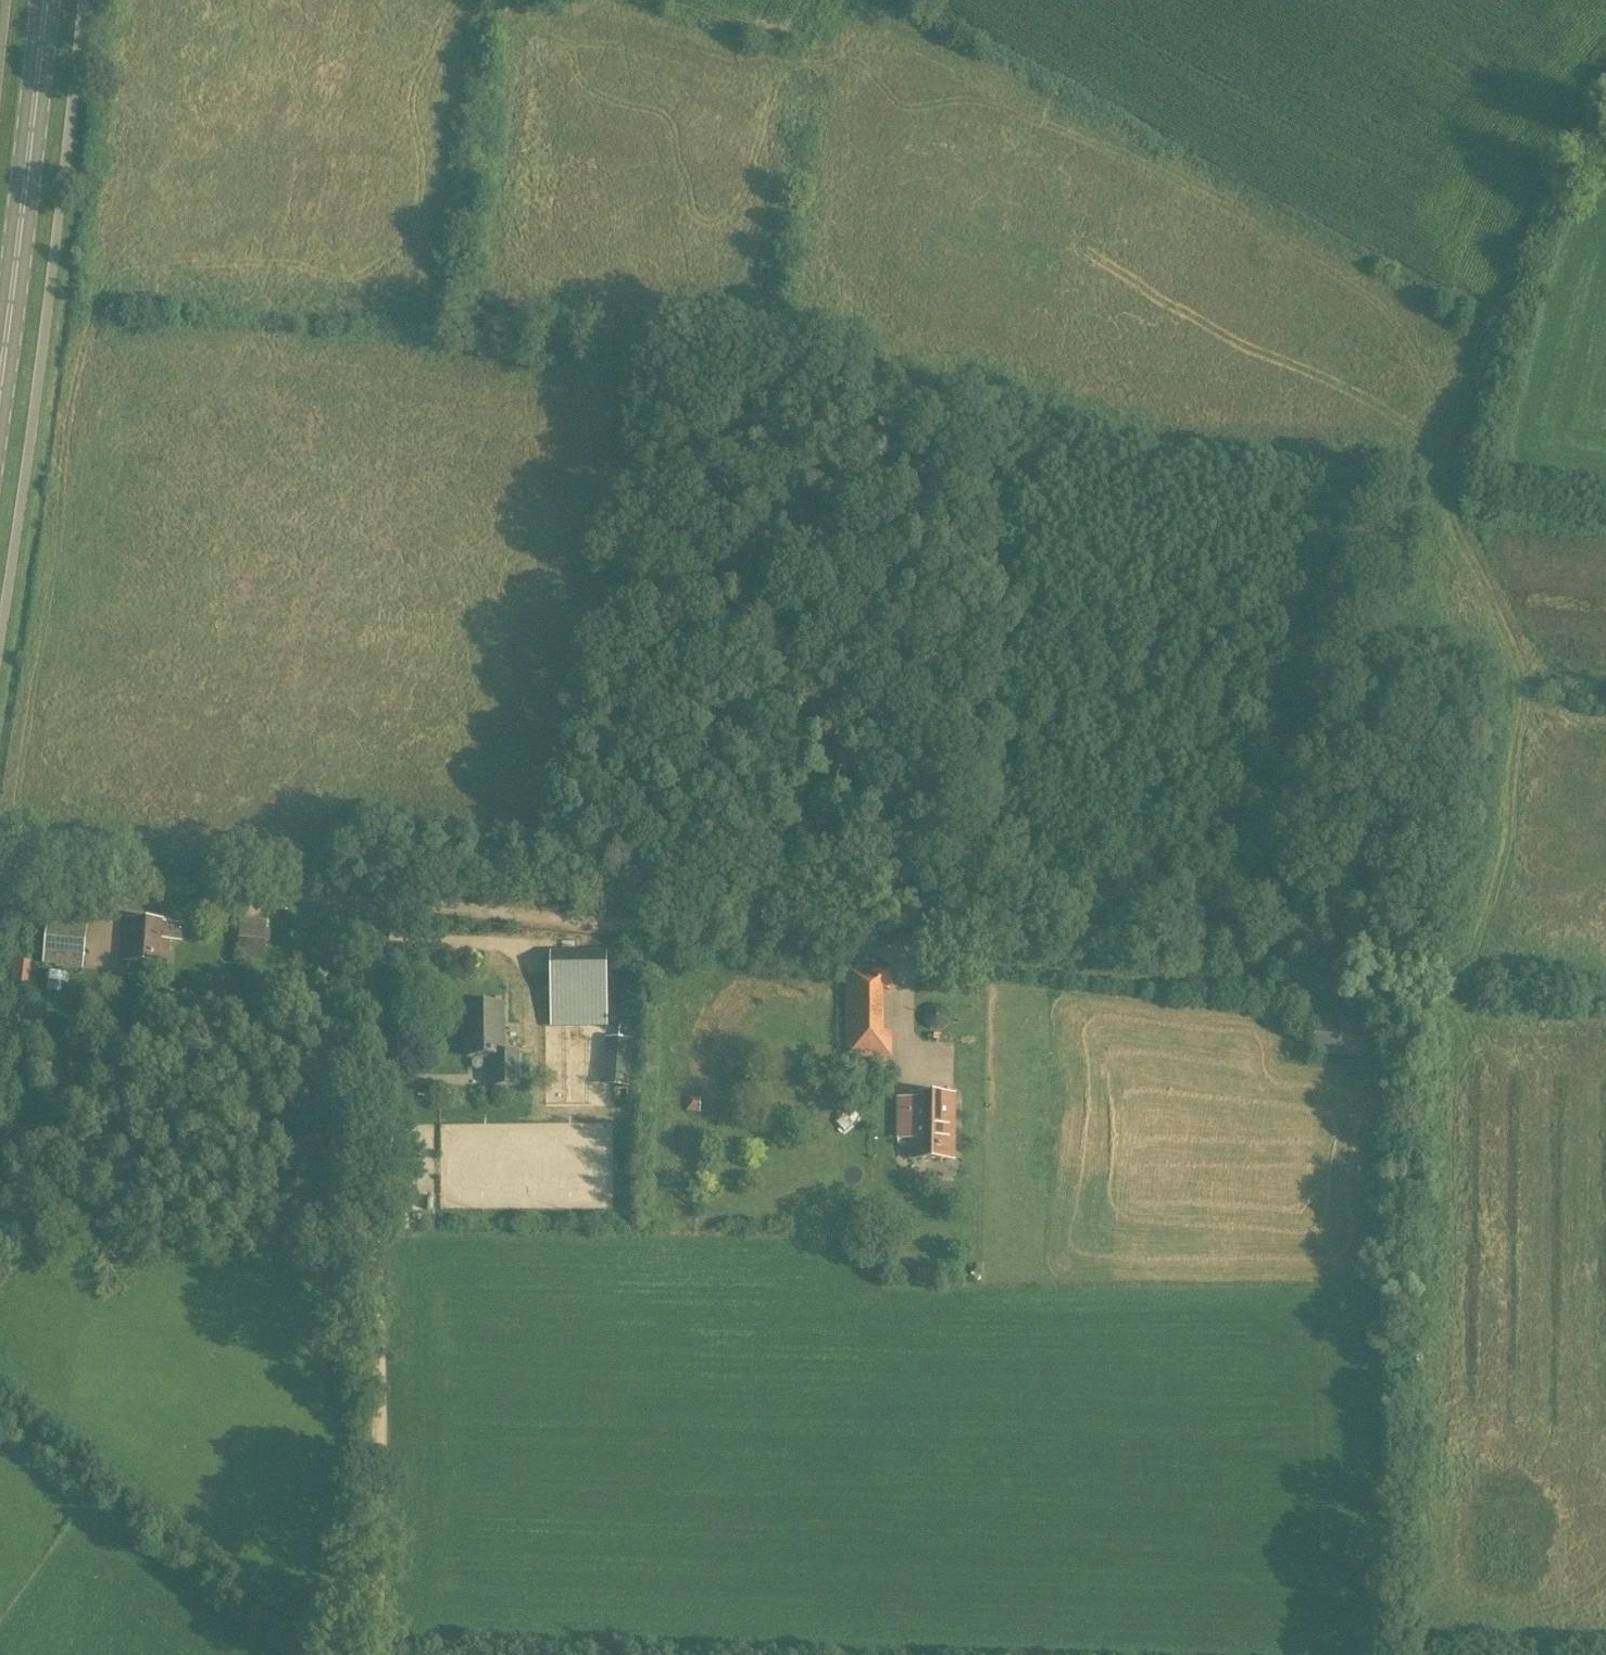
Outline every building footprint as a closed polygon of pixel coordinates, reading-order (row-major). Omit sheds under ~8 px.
[(240,919),(239,936),(237,958),(239,959),(252,960),(264,961),(268,921),(264,921),(240,919)] [(168,965),(171,923),(127,920),(124,961),(168,965)] [(83,970),(87,926),(48,923),(42,966),(52,966),(52,969),(83,970)] [(592,1021),(606,1020),(605,948),(552,948),(552,1003),(592,1002),(592,1021)] [(844,1059),(891,1059),(891,1032),(883,1032),(883,992),(891,992),(891,966),(844,967),(844,1059)] [(467,1057),(491,1056),(492,1087),(521,1087),(520,1053),(503,1053),(502,1007),(466,1007),(467,1057)] [(1323,1056),(1374,1057),(1375,1020),(1324,1019),(1323,1056)] [(607,1084),(635,1085),(636,1039),(608,1038),(607,1084)] [(913,1098),(913,1099),(896,1099),(896,1141),(913,1141),(913,1158),(951,1158),(952,1098),(913,1098)]
